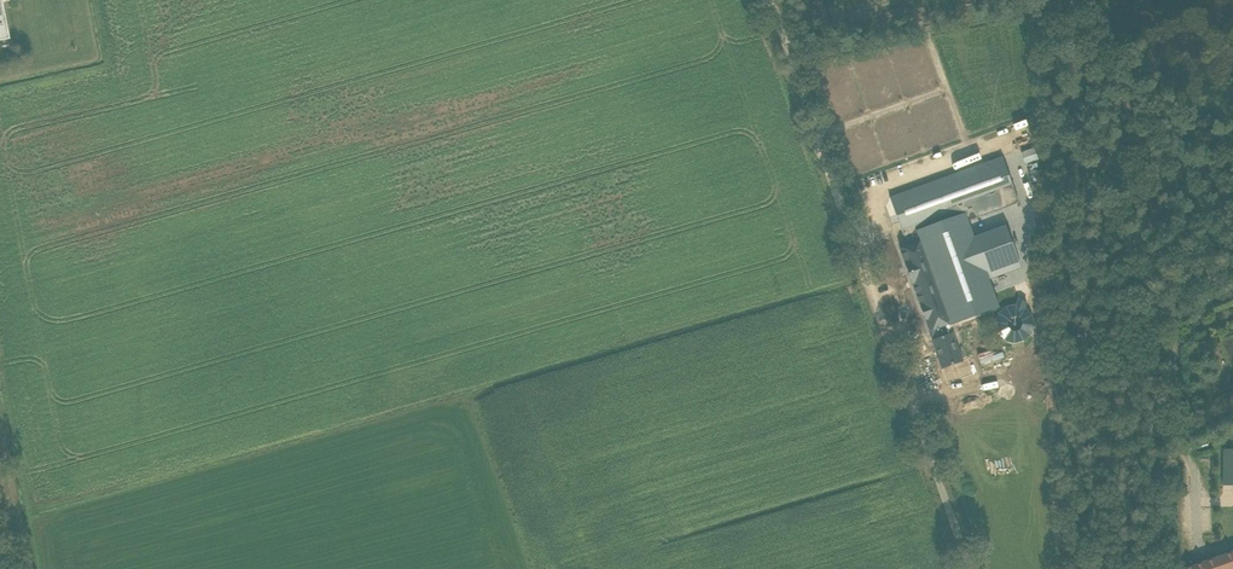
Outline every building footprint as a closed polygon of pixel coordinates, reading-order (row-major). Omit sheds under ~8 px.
[(10,39),(3,0),(0,0),(0,41),(10,39)] [(892,201),(891,201),(903,236),(904,235),(907,234),(911,245),(908,246),(900,249),(905,264),(912,284),(920,307),(925,320),(929,331),(930,331),(932,331),(932,330),(950,324),(950,325),(999,307),(989,279),(988,276),(989,276),(986,267),(1015,256),(1016,256),(1005,225),(974,236),(968,221),(1019,203),(1003,160),(1003,161),(892,201)] [(1007,326),(993,331),(1000,350),(1014,345),(1007,326)] [(962,361),(952,334),(933,341),(942,368),(962,361)] [(1223,485),(1232,485),(1232,449),(1223,449),(1223,485)] [(1184,568),(1232,568),(1232,552),(1184,568)]
